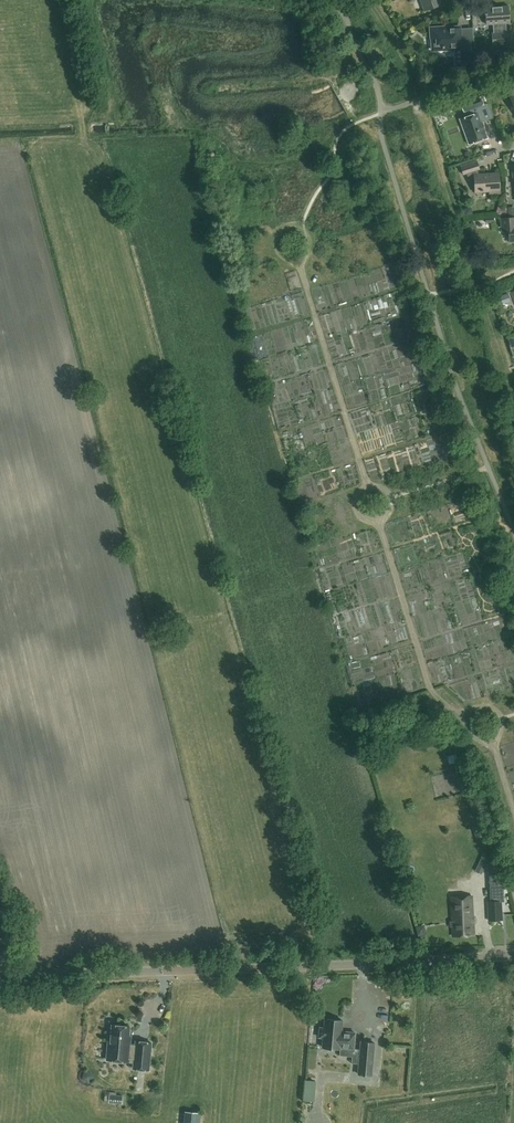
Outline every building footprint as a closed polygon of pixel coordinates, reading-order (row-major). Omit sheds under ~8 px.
[(439,0),(421,0),(425,9),(441,4),(439,0)] [(491,33),(492,44),(507,43),(506,32),(504,32),(503,23),(510,23),(509,6),(485,8),(485,13),(484,13),(484,15),(485,15),(486,24),(493,24),(493,33),(491,33)] [(443,27),(430,28),(431,39),(432,39),(432,50),(444,49),(444,48),(453,47),(453,49),(461,49),(462,63),(472,60),(471,47),(470,48),(470,41),(464,41),(464,39),(461,39),(460,27),(443,28),(443,27)] [(472,115),(470,111),(483,106),(479,95),(461,102),(466,117),(460,119),(469,144),(487,137),(478,113),(472,115)] [(439,104),(431,107),(434,115),(442,112),(439,104)] [(500,193),(498,173),(479,174),(477,169),(480,168),(477,160),(460,166),(463,174),(466,173),(468,177),(474,177),(475,192),(489,191),(489,194),(500,193)] [(501,218),(502,231),(509,231),(510,242),(513,241),(513,217),(501,218)] [(353,311),(345,315),(353,337),(362,334),(353,311)] [(343,335),(336,318),(331,321),(338,337),(343,335)] [(475,871),(482,874),(489,857),(482,854),(475,871)] [(488,901),(489,920),(502,920),(501,901),(504,901),(503,886),(497,886),(496,880),(501,879),(501,872),(489,872),(491,901),(488,901)] [(473,935),(471,896),(451,897),(453,936),(473,935)] [(0,906),(0,927),(10,925),(6,904),(0,906)] [(323,1047),(340,1049),(340,1047),(354,1049),(356,1033),(342,1031),(343,1020),(325,1018),(325,1027),(320,1027),(319,1037),(324,1037),(323,1047)] [(133,1068),(149,1070),(151,1043),(136,1041),(136,1045),(130,1044),(130,1041),(128,1041),(129,1026),(112,1025),(111,1034),(109,1034),(107,1059),(128,1061),(129,1058),(134,1059),(133,1068)] [(375,1043),(361,1042),(358,1074),(372,1075),(375,1043)] [(186,1110),(185,1122),(201,1122),(202,1111),(186,1110)]
